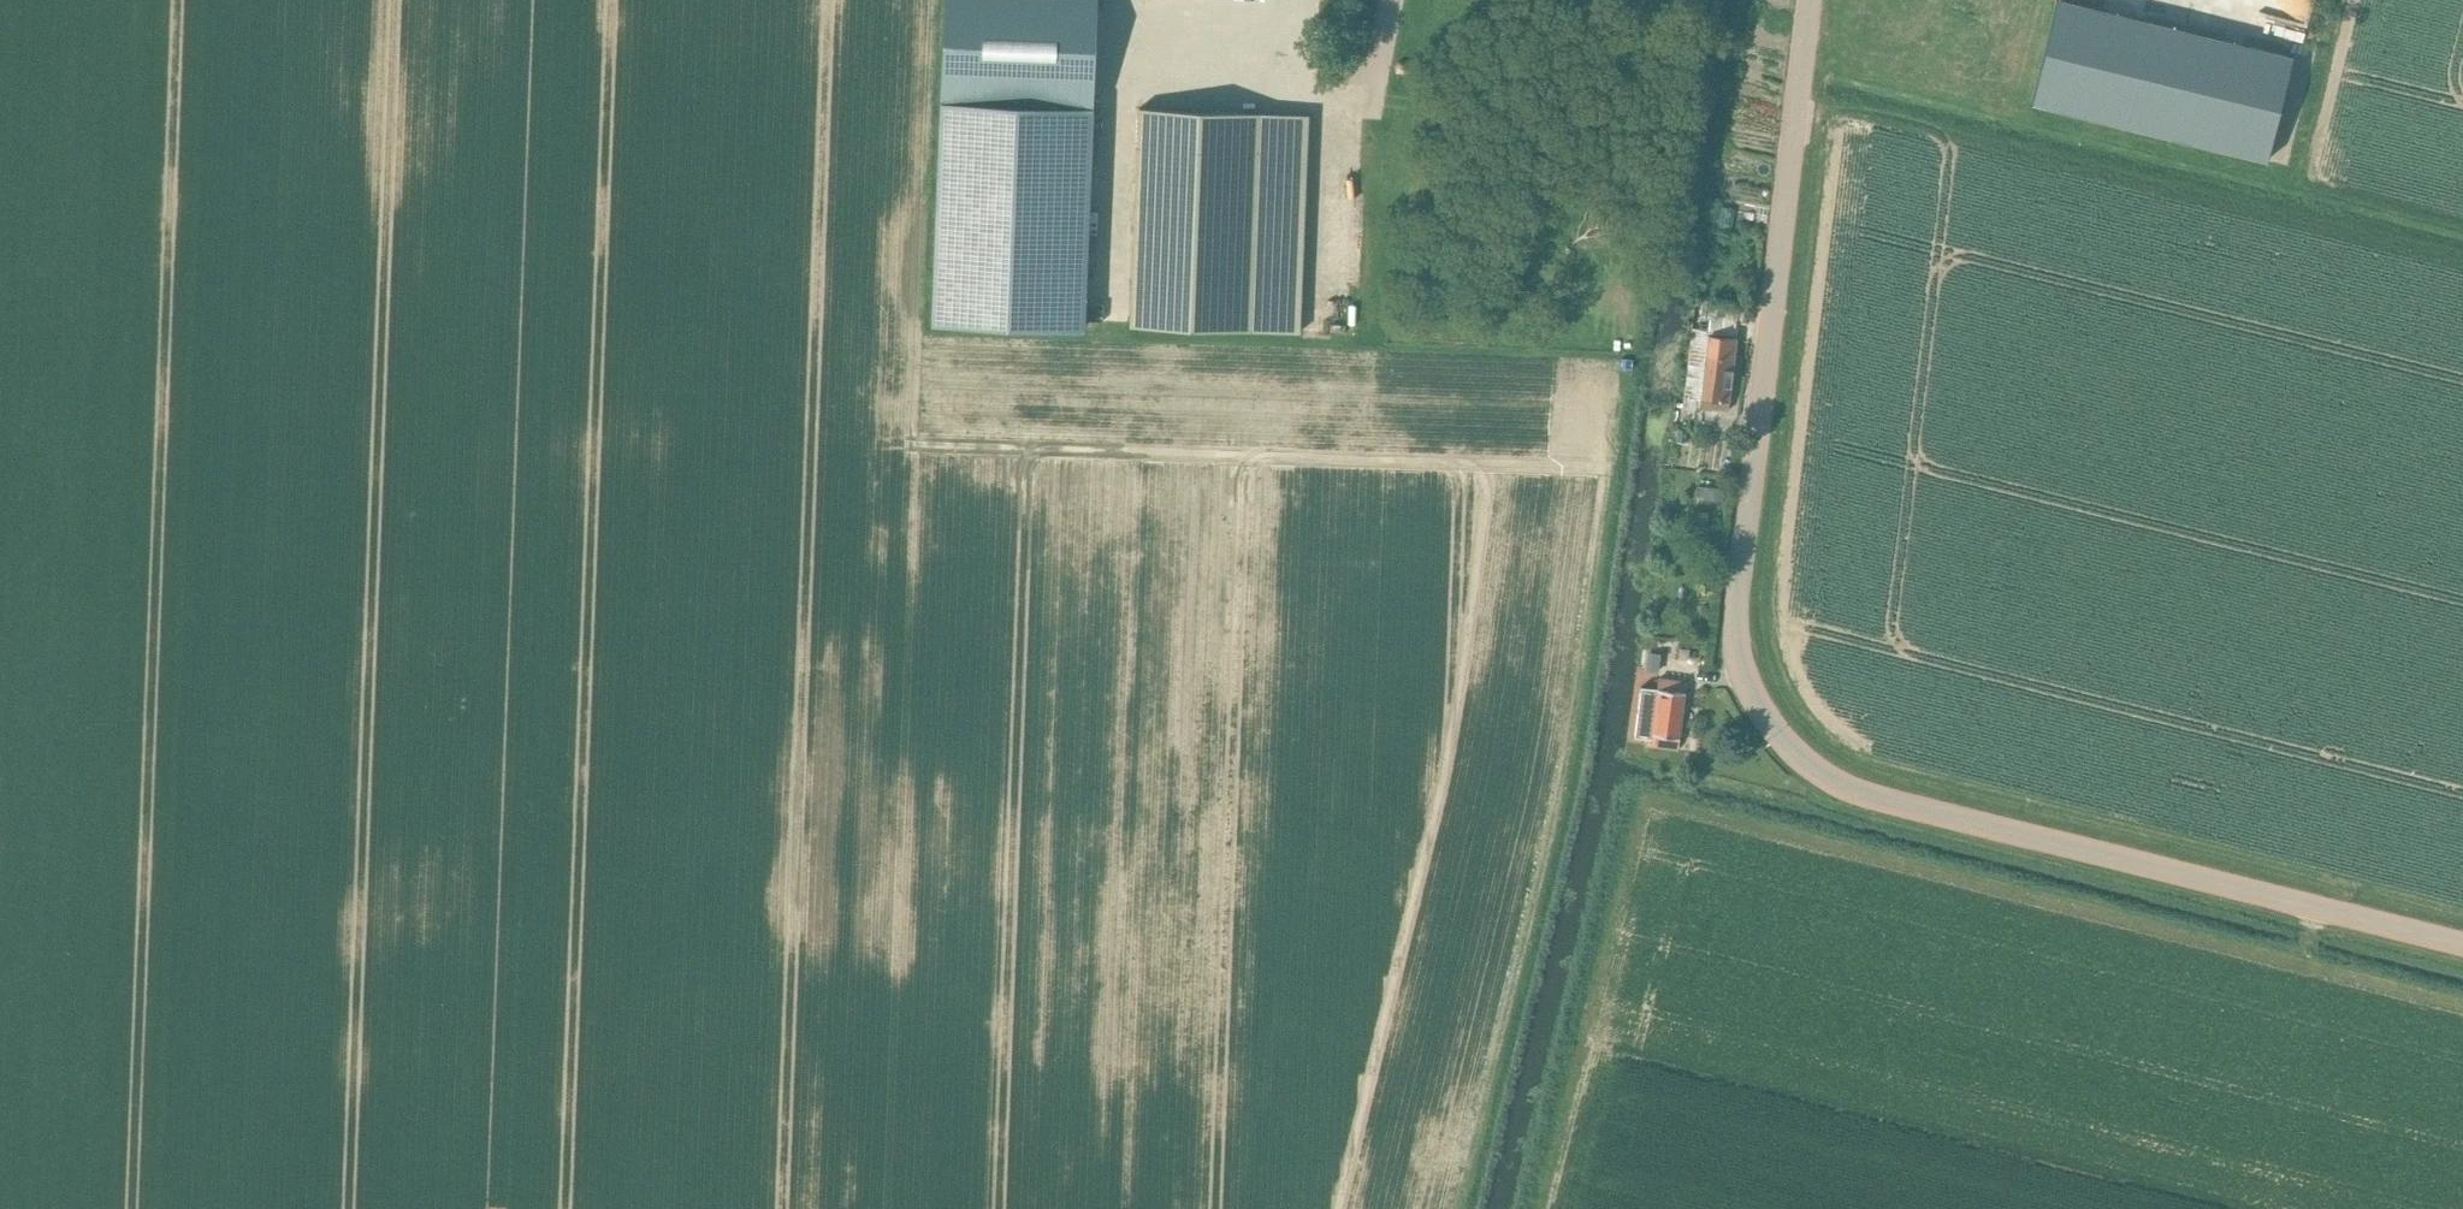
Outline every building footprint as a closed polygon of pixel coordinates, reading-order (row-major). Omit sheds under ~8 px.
[(1092,106),(1097,0),(943,0),(939,100),(1092,106)] [(2030,105),(2265,162),(2291,57),(2061,0),(2056,0),(2030,105)] [(1084,330),(1092,106),(939,100),(931,324),(1084,330)] [(1298,331),(1307,116),(1137,109),(1128,324),(1298,331)] [(1709,316),(1707,331),(1709,331),(1736,334),(1738,319),(1709,316)] [(1683,393),(1682,405),(1683,405),(1683,406),(1701,407),(1729,410),(1736,338),(1736,334),(1709,331),(1697,330),(1696,330),(1696,333),(1690,332),(1683,393)] [(1678,430),(1676,441),(1685,443),(1687,431),(1678,430)] [(1695,486),(1694,496),(1703,497),(1703,500),(1723,502),(1724,489),(1704,487),(1695,486)] [(1690,659),(1691,649),(1681,648),(1680,658),(1690,659)] [(1678,748),(1686,681),(1659,678),(1658,684),(1643,682),(1639,711),(1653,712),(1650,739),(1646,738),(1645,744),(1678,748)]
